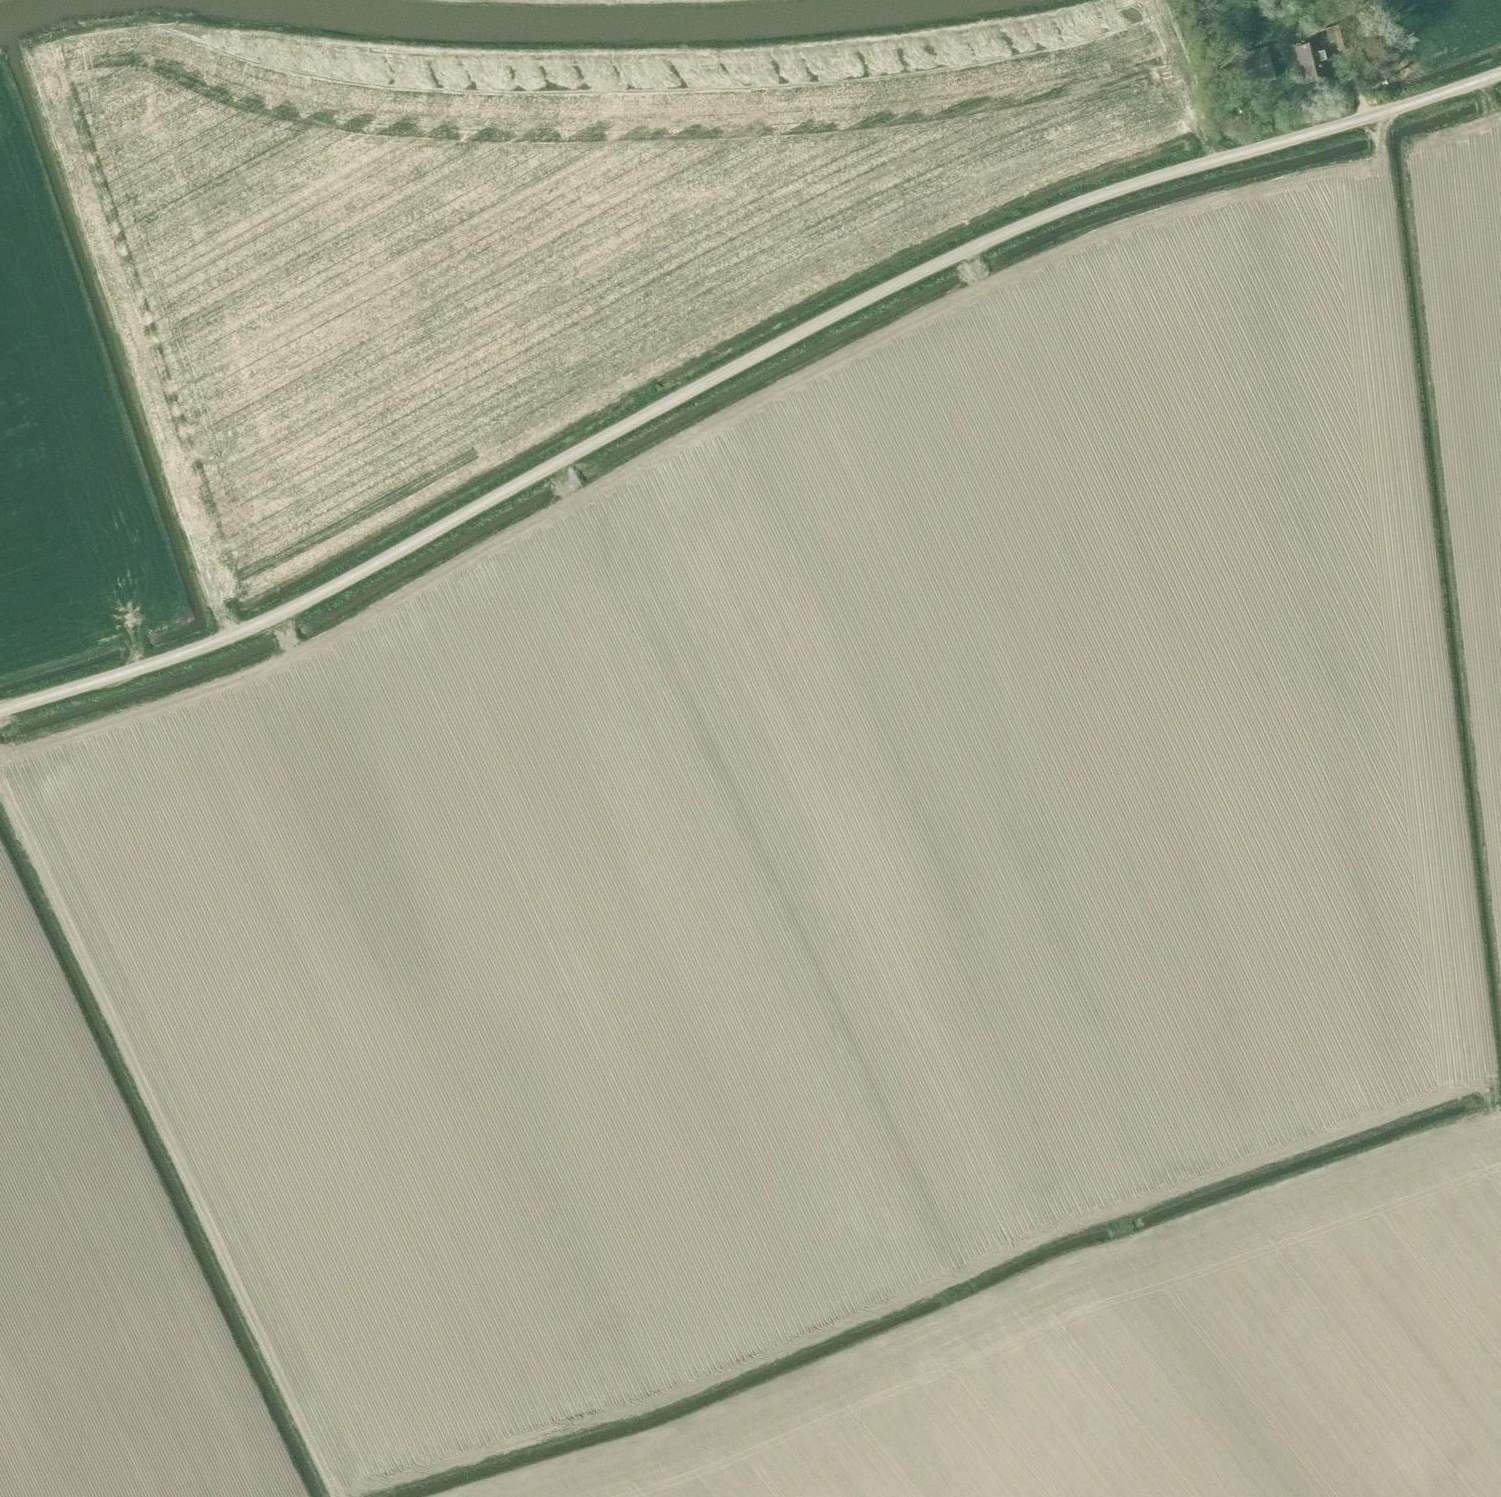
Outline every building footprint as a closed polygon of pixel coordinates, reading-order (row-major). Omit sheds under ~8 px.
[(1322,30),(1325,41),(1296,49),(1305,83),(1335,75),(1329,51),(1339,48),(1340,51),(1353,47),(1346,24),(1322,30)] [(1222,60),(1230,92),(1277,80),(1269,48),(1222,60)]
